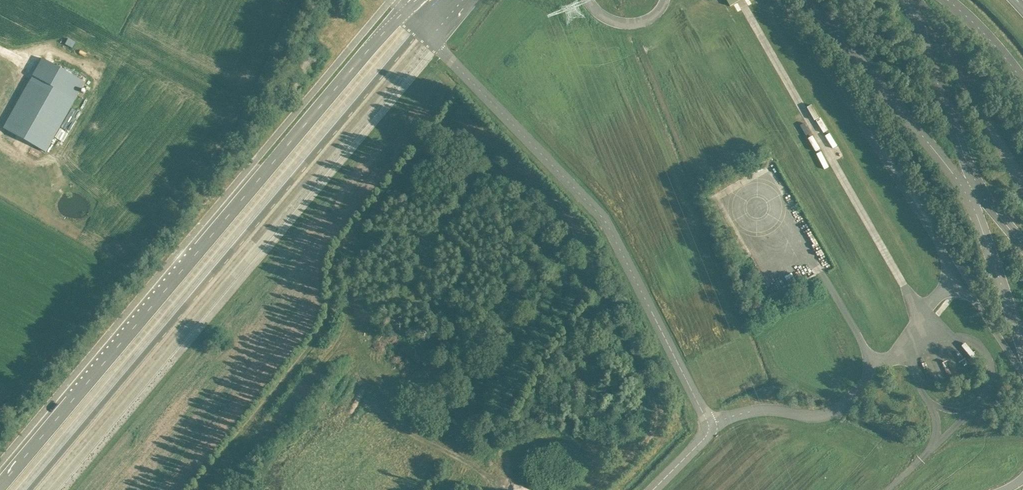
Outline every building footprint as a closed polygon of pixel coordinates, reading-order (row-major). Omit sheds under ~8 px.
[(85,82),(43,58),(4,128),(46,151),(85,82)] [(1,177),(9,175),(6,159),(0,161),(0,173),(1,173),(1,177)]
